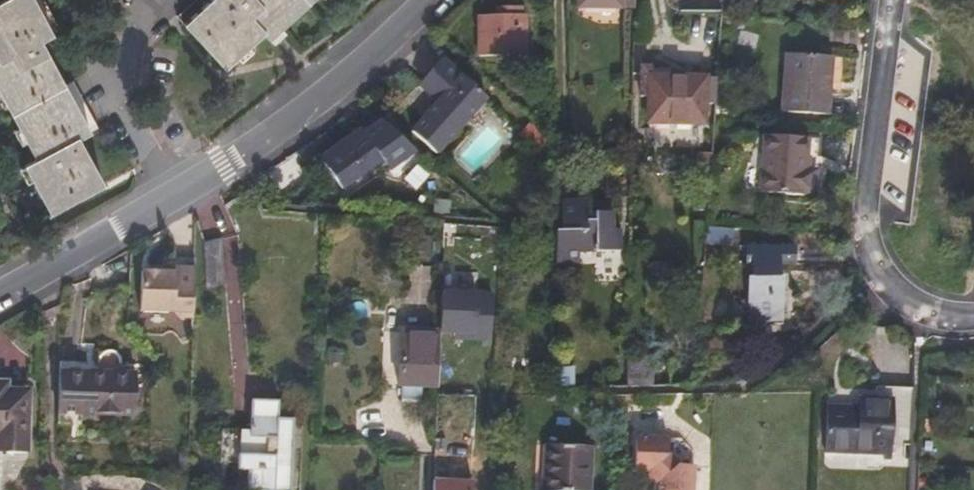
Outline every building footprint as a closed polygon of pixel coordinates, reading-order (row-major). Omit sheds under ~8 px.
[(39,50),(58,39),(35,0),(0,0),(0,103),(41,172),(29,179),(54,222),(106,192),(80,148),(92,140),(39,50)] [(174,14),(214,56),(251,20),(262,30),(294,0),(188,0),(174,14)] [(481,54),(522,54),(522,5),(506,5),(506,14),(480,14),(481,54)] [(425,146),(476,91),(451,68),(432,49),(412,70),(412,78),(427,93),(399,122),(425,146)] [(822,122),(828,66),(782,60),(777,116),(822,122)] [(663,69),(637,66),(635,86),(642,87),(642,77),(663,78),(663,69)] [(639,119),(693,125),(696,82),(663,78),(642,77),(642,87),(639,119)] [(706,127),(707,124),(710,84),(696,82),(693,125),(706,127)] [(527,144),(535,133),(516,116),(508,126),(527,144)] [(339,193),(376,164),(353,135),(316,164),(339,193)] [(805,200),(810,148),(754,143),(750,197),(794,202),(795,199),(805,200)] [(423,200),(423,213),(438,214),(439,200),(423,200)] [(568,230),(559,230),(560,261),(584,261),(585,251),(622,251),(623,227),(616,227),(616,212),(599,212),(599,219),(593,219),(593,201),(568,201),(568,230)] [(698,211),(697,229),(723,232),(724,213),(698,211)] [(206,284),(222,285),(223,238),(206,238),(206,284)] [(784,271),(784,252),(735,248),(734,268),(738,269),(738,280),(735,280),(732,321),(767,323),(770,282),(767,281),(769,270),(784,271)] [(191,315),(194,264),(173,263),(173,268),(140,267),(138,307),(173,308),(177,313),(191,315)] [(440,336),(493,338),(494,289),(442,287),(440,336)] [(429,387),(430,333),(392,332),(390,387),(429,387)] [(609,386),(636,386),(633,360),(610,359),(609,386)] [(541,387),(553,387),(552,366),(541,366),(541,387)] [(132,413),(133,375),(100,373),(101,368),(80,367),(78,411),(132,413)] [(22,447),(25,386),(4,386),(5,380),(0,380),(0,447),(22,447)] [(903,388),(864,389),(864,395),(846,395),(846,403),(815,403),(814,445),(863,447),(863,443),(872,444),(872,447),(872,454),(879,454),(881,444),(902,445),(903,388)] [(924,394),(924,409),(933,410),(933,395),(924,394)] [(285,423),(271,422),(272,407),(247,405),(245,441),(234,442),(235,438),(223,438),(220,469),(233,470),(233,474),(246,475),(244,489),(283,489),(285,423)] [(646,480),(645,489),(678,489),(678,463),(664,463),(652,451),(652,435),(620,435),(620,469),(638,470),(646,480)] [(576,445),(532,445),(532,489),(573,489),(576,489),(576,445)] [(642,483),(646,480),(638,470),(633,474),(642,483)] [(433,489),(474,489),(475,477),(433,475),(433,489)]
